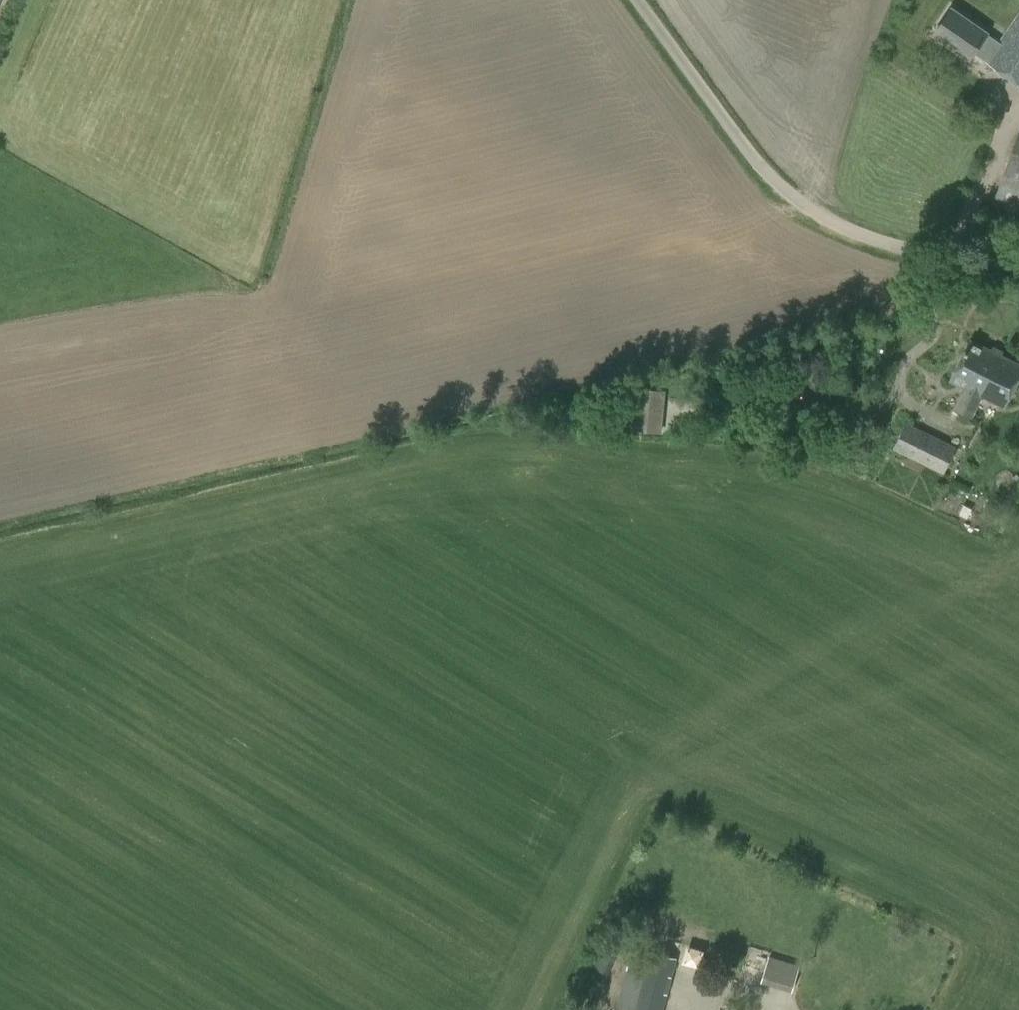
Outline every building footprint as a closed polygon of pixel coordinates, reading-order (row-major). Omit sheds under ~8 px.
[(1000,40),(999,42),(987,33),(951,9),(934,33),(970,58),(973,53),(986,61),(985,62),(1018,85),(1018,12),(1000,40)] [(1018,213),(1018,130),(992,203),(1018,213)] [(970,416),(981,395),(1003,406),(1018,374),(1018,365),(971,341),(951,381),(966,388),(955,409),(970,416)] [(664,394),(637,391),(634,430),(661,433),(664,394)] [(892,449),(943,474),(957,447),(905,422),(892,449)] [(750,950),(743,976),(758,980),(765,954),(750,950)] [(676,958),(644,951),(638,973),(625,970),(615,1009),(663,1009),(676,958)] [(765,956),(760,983),(792,989),(797,962),(765,956)]
